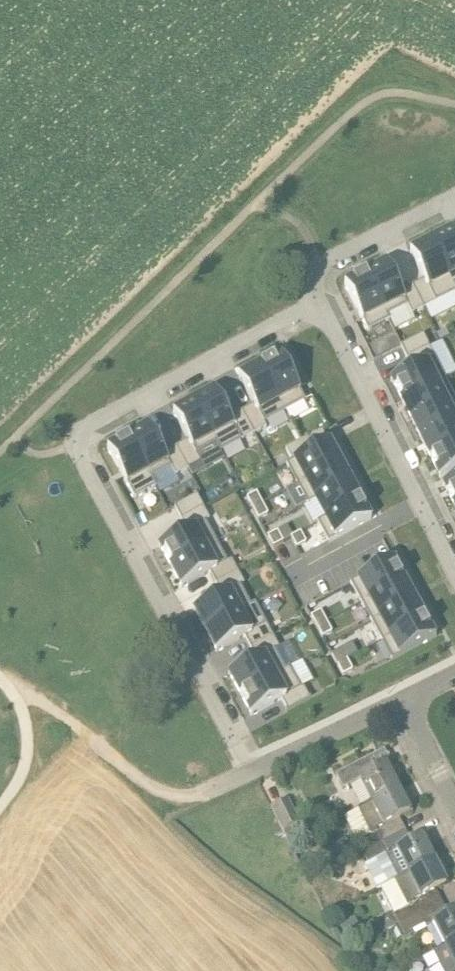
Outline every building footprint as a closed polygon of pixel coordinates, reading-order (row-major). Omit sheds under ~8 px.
[(411,239),(415,247),(443,232),(438,224),(411,239)] [(432,243),(454,289),(454,236),(453,232),(432,243)] [(411,253),(424,281),(413,286),(424,309),(454,294),(454,289),(432,243),(411,253)] [(388,265),(367,275),(387,317),(408,306),(413,315),(424,309),(413,286),(401,292),(388,265)] [(367,275),(345,286),(367,331),(389,320),(387,317),(367,275)] [(375,342),(379,354),(402,346),(398,334),(375,342)] [(423,336),(401,347),(407,359),(429,347),(423,336)] [(412,370),(391,381),(401,401),(445,379),(429,347),(407,359),(412,370)] [(281,355),(260,366),(282,408),(303,396),(281,355)] [(260,366),(239,378),(254,406),(242,412),(254,434),(266,428),(262,419),(282,408),(260,366)] [(445,379),(401,401),(411,421),(454,399),(445,379)] [(215,391),(194,402),(216,443),(237,432),(242,441),(254,434),(242,412),(230,419),(215,391)] [(411,421),(420,440),(454,422),(454,399),(411,421)] [(194,402),(173,413),(189,441),(177,448),(189,470),(201,463),(196,455),(216,443),(194,402)] [(420,440),(430,459),(454,447),(454,422),(420,440)] [(149,426),(128,438),(156,488),(189,470),(177,448),(164,454),(149,426)] [(128,438),(108,449),(135,499),(156,488),(128,438)] [(314,450),(308,439),(286,451),(292,462),(314,450)] [(314,450),(292,462),(286,465),(297,485),(340,462),(330,442),(314,450)] [(430,459),(440,479),(454,472),(454,447),(430,459)] [(340,462),(297,485),(307,504),(315,500),(350,481),(340,462)] [(443,486),(453,506),(454,505),(454,480),(443,486)] [(350,481),(315,500),(325,519),(361,500),(350,481)] [(257,494),(247,499),(253,510),(262,504),(257,494)] [(197,497),(175,509),(181,520),(203,508),(197,497)] [(361,500),(325,519),(318,523),(328,542),(372,520),(361,500)] [(262,504),(253,510),(258,520),(268,515),(262,504)] [(187,532),(159,547),(171,568),(213,546),(201,524),(209,520),(203,508),(181,520),(187,532)] [(277,532),(268,537),(274,547),(283,542),(277,532)] [(300,533),(291,538),(297,548),(306,543),(300,533)] [(213,546),(171,568),(182,589),(210,574),(216,585),(238,573),(232,562),(224,566),(213,546)] [(394,560),(359,579),(369,599),(405,580),(394,560)] [(222,596),(194,611),(205,632),(247,609),(236,588),(244,584),(238,573),(216,585),(222,596)] [(405,580),(369,599),(380,618),(415,598),(405,580)] [(415,598),(380,618),(390,637),(426,618),(415,598)] [(247,609),(205,632),(217,653),(245,638),(251,649),(273,637),(267,626),(258,630),(247,609)] [(322,614),(313,619),(317,627),(326,622),(322,614)] [(426,618),(390,637),(401,657),(436,637),(426,618)] [(326,622),(317,627),(322,635),(331,630),(326,622)] [(257,660),(229,675),(240,697),(282,674),(270,653),(279,648),(273,637),(251,649),(257,660)] [(342,652),(334,657),(338,665),(347,660),(342,652)] [(347,660),(338,665),(342,673),(351,668),(347,660)] [(282,674),(240,697),(251,717),(281,700),(288,712),(310,700),(304,688),(293,694),(282,674)] [(372,802),(399,789),(387,765),(373,772),(366,759),(337,774),(344,788),(360,780),(372,802)] [(363,851),(407,829),(401,817),(411,812),(399,789),(372,802),(364,806),(358,809),(371,834),(358,841),(363,851)] [(291,827),(301,821),(289,798),(272,807),(291,843),(298,839),(291,827)] [(408,873),(434,859),(423,837),(413,842),(407,829),(363,851),(369,862),(365,864),(377,889),(408,873)] [(400,923),(443,901),(437,889),(447,884),(434,859),(408,873),(420,897),(413,900),(414,902),(395,911),(400,923)] [(400,923),(402,926),(393,930),(397,939),(405,934),(426,923),(427,926),(432,923),(445,947),(454,941),(454,911),(449,914),(443,901),(400,923)] [(445,947),(454,966),(454,941),(445,947)]
